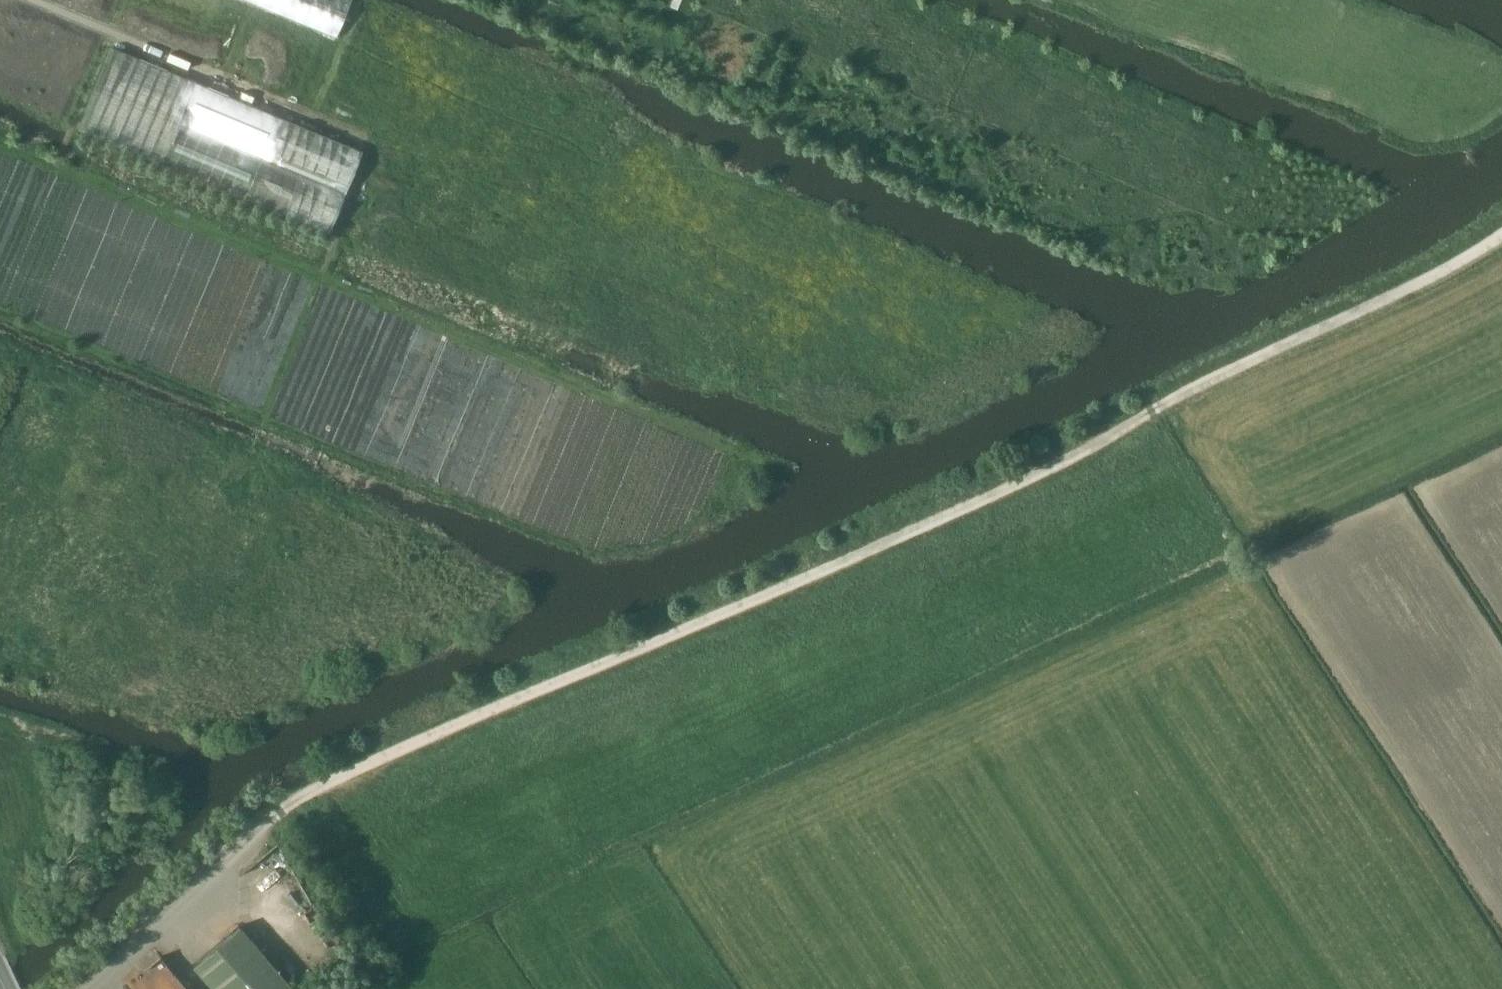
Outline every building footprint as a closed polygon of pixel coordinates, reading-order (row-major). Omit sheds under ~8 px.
[(293,20),(336,37),(351,0),(245,0),(293,20)] [(363,150),(112,46),(78,127),(329,231),(363,150)] [(242,925),(195,967),(215,988),(291,988),(296,985),(242,925)] [(165,959),(132,988),(192,988),(165,959)]
